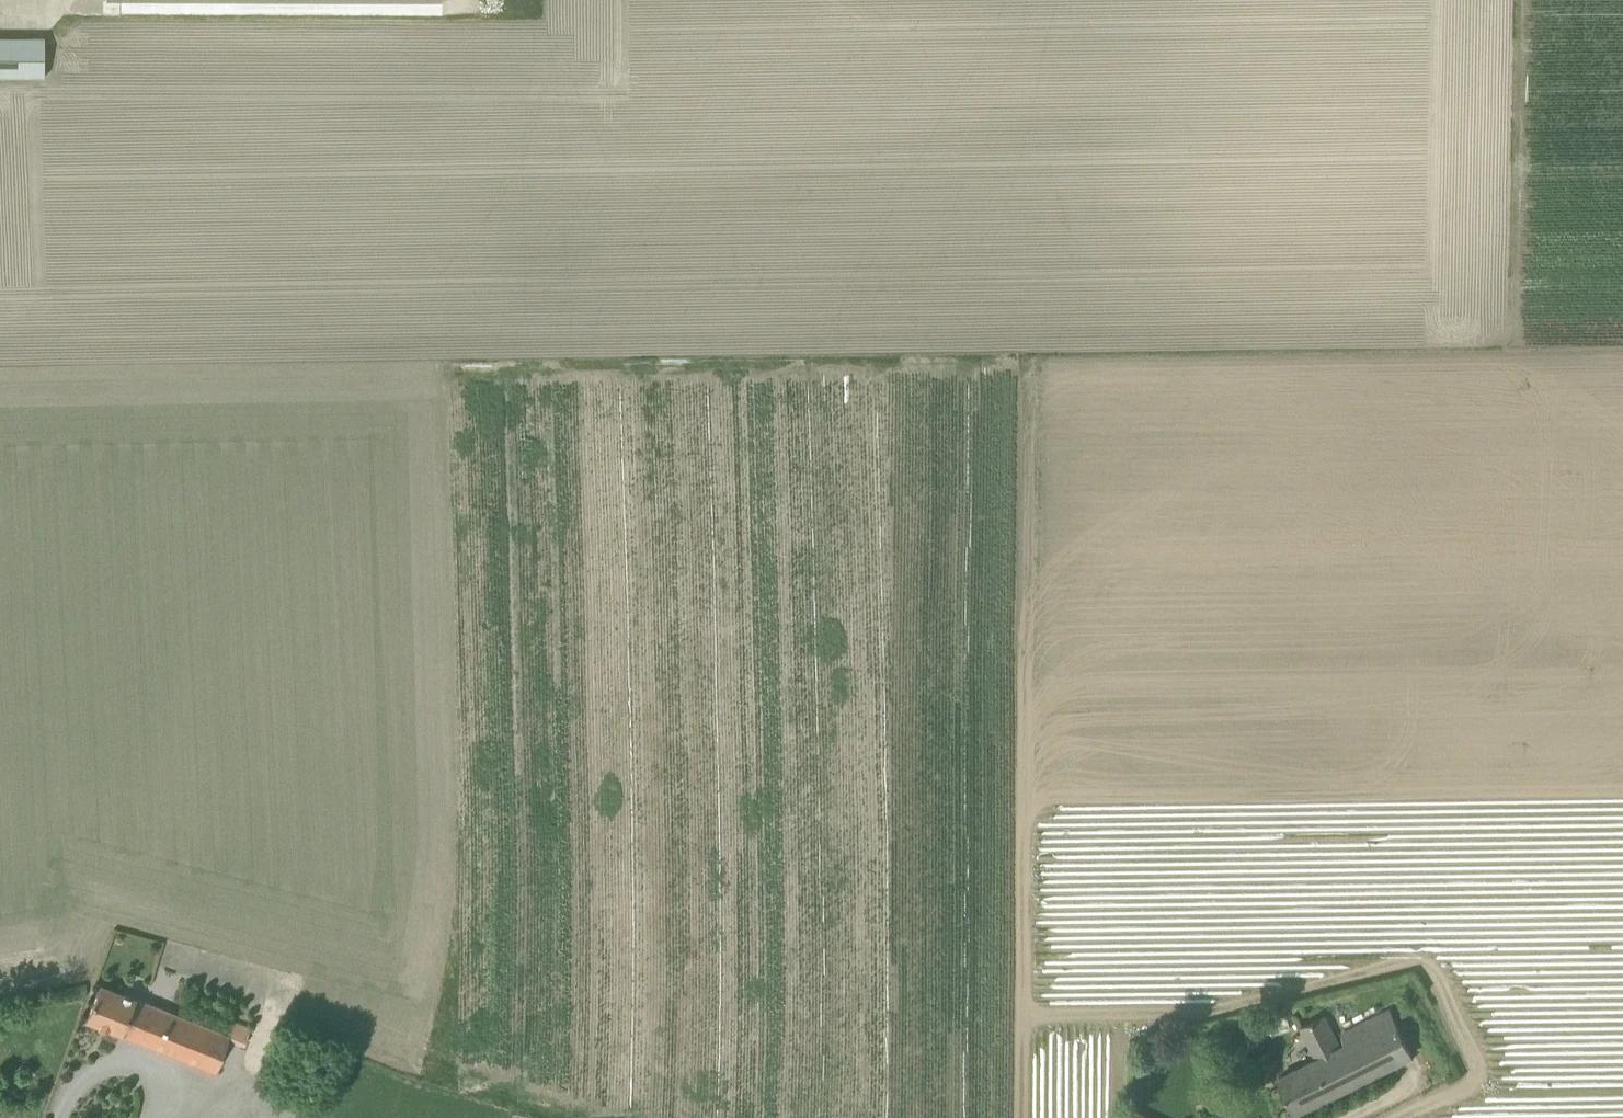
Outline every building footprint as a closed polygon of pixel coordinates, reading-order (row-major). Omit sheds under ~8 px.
[(0,36),(0,76),(44,76),(44,36),(0,36)] [(230,1036),(100,984),(86,1019),(216,1072),(230,1036)] [(1315,1059),(1279,1077),(1296,1112),(1412,1055),(1389,1009),(1341,1033),(1346,1043),(1340,1046),(1324,1014),(1299,1027),(1315,1059)]
